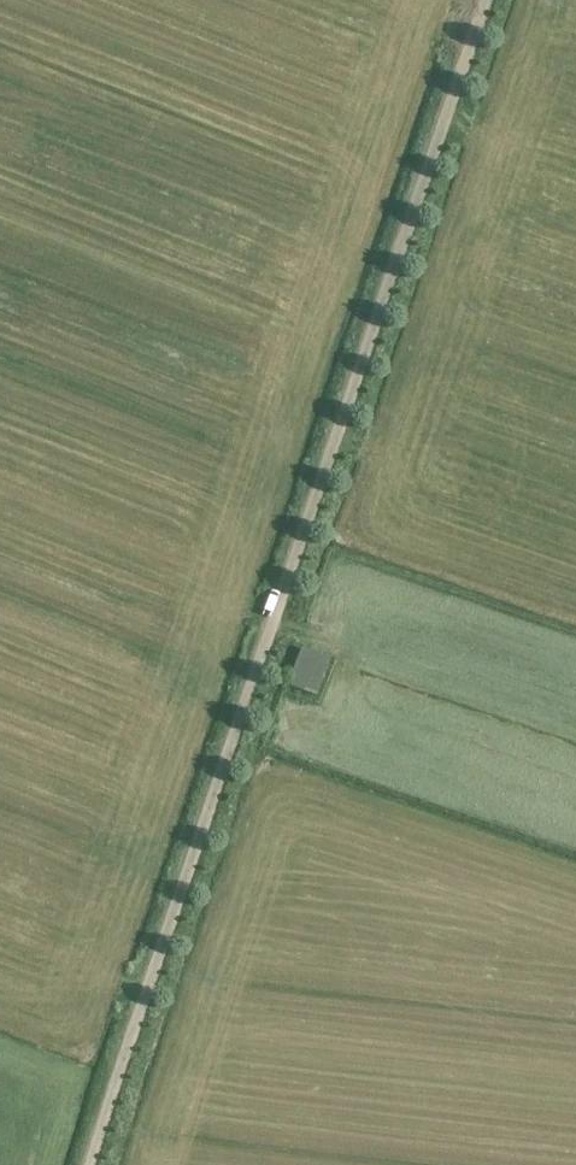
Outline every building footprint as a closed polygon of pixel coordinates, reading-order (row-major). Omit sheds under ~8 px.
[(290,684),(320,696),(334,659),(304,647),(290,684)]
